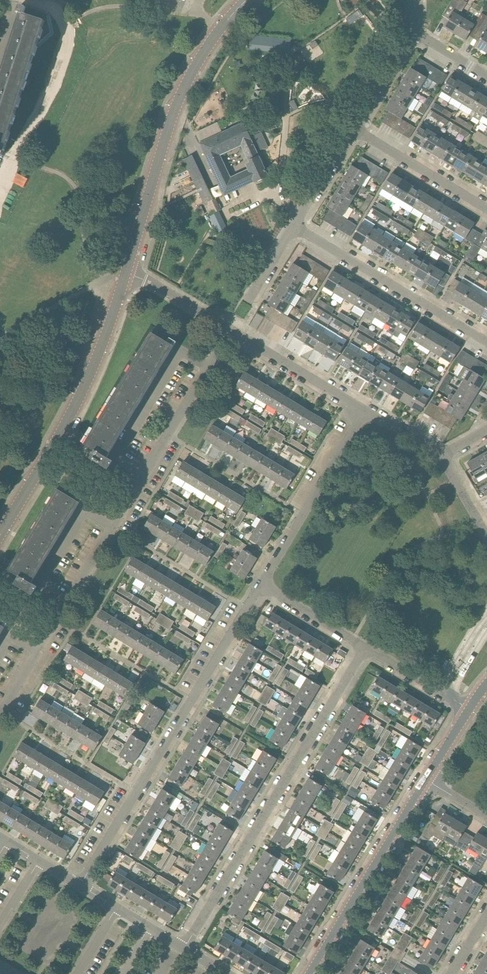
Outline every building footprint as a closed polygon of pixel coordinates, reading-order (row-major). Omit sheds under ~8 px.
[(464,18),(457,15),(460,11),(461,12),(467,3),(462,0),(452,0),(442,16),(448,19),(443,27),(454,34),(464,18)] [(12,119),(43,21),(23,15),(25,8),(20,6),(17,14),(22,16),(0,86),(0,152),(2,152),(12,119)] [(470,33),(475,36),(486,17),(481,13),(474,25),(464,18),(454,34),(465,41),(470,33)] [(486,53),(486,17),(475,36),(480,39),(476,47),(486,53)] [(414,70),(420,74),(426,63),(420,60),(414,70)] [(420,74),(425,77),(432,66),(426,63),(420,74)] [(426,78),(430,80),(437,70),(432,66),(425,77),(426,78)] [(420,88),(426,78),(425,77),(420,74),(414,70),(410,68),(404,79),(420,88)] [(430,80),(436,83),(442,73),(437,70),(430,80)] [(436,83),(441,87),(447,76),(442,73),(436,83)] [(441,92),(451,98),(461,82),(450,76),(441,92)] [(414,99),(420,88),(404,79),(398,89),(414,99)] [(451,98),(462,104),(471,89),(461,82),(451,98)] [(392,100),(407,109),(414,99),(398,89),(392,100)] [(462,104),(472,110),(481,95),(471,89),(462,104)] [(252,122),(282,109),(284,90),(273,95),(266,98),(257,102),(244,108),(243,118),(252,122)] [(482,117),(486,109),(486,98),(481,95),(472,110),(476,113),(473,117),(480,121),(482,117)] [(424,105),(428,107),(433,100),(429,97),(424,105)] [(400,119),(401,120),(407,109),(392,100),(385,110),(389,112),(394,115),(400,119)] [(419,112),(423,115),(428,107),(424,105),(419,112)] [(443,114),(445,110),(437,105),(434,109),(443,114)] [(450,118),(452,114),(445,110),(443,114),(450,118)] [(382,123),(388,126),(394,115),(389,112),(382,123)] [(439,121),(441,117),(433,112),(430,116),(439,121)] [(388,126),(393,129),(400,119),(394,115),(388,126)] [(466,122),(465,122),(467,120),(459,115),(455,121),(463,127),(466,122)] [(446,125),(448,121),(441,117),(439,121),(446,125)] [(393,129),(398,132),(405,122),(401,120),(400,119),(393,129)] [(398,132),(404,136),(410,125),(405,122),(398,132)] [(470,131),(473,127),(466,122),(463,127),(470,131)] [(254,182),(255,183),(267,177),(243,124),(200,144),(224,195),(254,182)] [(459,133),(462,129),(453,124),(451,128),(459,133)] [(404,136),(409,139),(416,128),(410,125),(404,136)] [(411,141),(421,147),(431,132),(420,126),(411,141)] [(466,137),(469,133),(462,129),(459,133),(466,137)] [(483,140),(485,136),(477,131),(475,135),(483,140)] [(267,147),(260,132),(257,134),(253,136),(259,150),(267,147)] [(421,147),(432,154),(441,138),(431,132),(421,147)] [(480,144),(483,140),(475,135),(472,139),(480,144)] [(432,154),(442,160),(451,145),(441,138),(432,154)] [(442,160),(452,166),(462,151),(451,145),(442,160)] [(452,166),(463,172),(472,157),(462,151),(452,166)] [(216,199),(213,200),(192,155),(183,159),(193,182),(194,182),(204,204),(209,215),(221,210),(216,199)] [(355,168),(361,171),(367,161),(361,157),(355,168)] [(463,172),(473,179),(482,163),(472,157),(463,172)] [(361,171),(366,174),(373,164),(367,161),(361,171)] [(483,185),(486,179),(486,166),(482,163),(473,179),(483,185)] [(366,174),(371,177),(372,178),(378,167),(373,164),(366,174)] [(364,188),(371,177),(366,174),(361,171),(355,168),(352,166),(345,176),(361,186),(364,188)] [(372,178),(377,181),(383,170),(378,167),(372,178)] [(377,181),(382,184),(388,173),(383,170),(377,181)] [(382,189),(393,196),(402,180),(392,174),(382,189)] [(355,196),(361,186),(345,176),(339,187),(355,196)] [(393,196),(403,202),(412,186),(402,180),(393,196)] [(403,202),(413,208),(423,192),(412,186),(403,202)] [(333,197),(348,207),(355,196),(339,187),(333,197)] [(413,208),(424,214),(433,199),(423,192),(413,208)] [(365,202),(369,205),(374,197),(370,195),(365,202)] [(341,216),(342,217),(348,207),(333,197),(326,208),(330,210),(335,213),(341,216)] [(424,214),(434,221),(443,205),(433,199),(424,214)] [(360,210),(364,213),(369,205),(365,202),(360,210)] [(386,208),(386,207),(378,203),(376,207),(384,212),(386,208)] [(384,212),(391,216),(395,209),(387,205),(386,207),(386,208),(384,212)] [(434,221),(444,227),(454,211),(443,205),(434,221)] [(379,219),(382,214),(374,209),(371,214),(379,219)] [(323,220),(329,224),(335,213),(330,210),(323,220)] [(444,227),(455,233),(464,217),(454,211),(444,227)] [(211,218),(218,233),(228,228),(220,212),(211,218)] [(329,224),(334,227),(341,216),(335,213),(329,224)] [(387,223),(389,219),(382,214),(379,219),(387,223)] [(404,224),(407,220),(399,215),(396,219),(404,224)] [(334,227),(340,230),(346,220),(342,217),(341,216),(334,227)] [(455,233),(470,242),(477,232),(471,228),(474,224),(464,217),(455,233)] [(340,230),(345,233),(351,223),(346,220),(340,230)] [(412,229),(414,224),(407,220),(404,224),(412,229)] [(400,231),(403,227),(394,222),(392,226),(400,231)] [(345,233),(350,237),(357,226),(351,223),(345,233)] [(352,239),(362,245),(372,230),(361,224),(352,239)] [(407,235),(410,231),(403,227),(400,231),(407,235)] [(424,238),(427,233),(419,229),(416,233),(424,238)] [(362,245),(373,252),(382,236),(372,230),(362,245)] [(477,232),(470,242),(473,244),(475,245),(482,234),(477,232)] [(421,242),(424,238),(416,233),(413,237),(421,242)] [(431,242),(434,238),(427,233),(424,238),(431,242)] [(482,234),(475,245),(473,244),(464,260),(470,263),(480,248),(486,252),(486,238),(482,234)] [(373,252),(383,258),(392,242),(382,236),(373,252)] [(429,247),(431,242),(424,238),(421,242),(429,247)] [(445,249),(447,244),(440,240),(437,244),(445,249)] [(383,258),(393,264),(403,249),(392,242),(383,258)] [(441,256),(443,251),(436,247),(433,251),(441,256)] [(393,264),(404,270),(413,255),(403,249),(393,264)] [(296,265),(302,269),(308,258),(303,255),(296,265)] [(404,270),(414,277),(423,261),(413,255),(404,270)] [(302,269),(307,272),(314,262),(308,258),(302,269)] [(414,277),(425,283),(434,267),(423,261),(414,277)] [(309,273),(313,276),(319,265),(314,262),(307,272),(309,273)] [(302,283),(309,273),(307,272),(302,269),(296,265),(293,263),(286,274),(302,283)] [(434,267),(425,283),(435,289),(438,284),(443,287),(449,277),(444,274),(446,270),(436,264),(434,267)] [(313,276),(318,279),(324,268),(319,265),(313,276)] [(318,279),(323,282),(329,271),(324,268),(318,279)] [(324,287),(334,293),(343,277),(333,271),(324,287)] [(486,279),(486,277),(480,273),(478,277),(485,282),(486,279)] [(296,294),(302,283),(286,274),(280,284),(296,294)] [(334,293),(344,299),(354,284),(343,277),(334,293)] [(450,298),(461,304),(470,289),(455,279),(448,290),(453,293),(450,298)] [(274,295),(290,304),(296,294),(280,284),(274,295)] [(344,299),(355,306),(364,290),(354,284),(344,299)] [(461,304),(471,311),(480,295),(470,289),(461,304)] [(307,299),(311,301),(316,292),(312,290),(307,299)] [(355,306),(365,312),(374,296),(364,290),(355,306)] [(282,314),(284,315),(290,304),(274,295),(268,305),(271,307),(277,310),(282,314)] [(481,317),(486,308),(486,299),(480,295),(471,311),(481,317)] [(365,312),(375,318),(385,302),(374,296),(365,312)] [(302,307),(306,310),(311,301),(307,299),(302,307)] [(325,309),(327,305),(319,300),(317,304),(325,309)] [(375,318),(386,324),(395,309),(385,302),(375,318)] [(332,313),(335,309),(327,305),(325,309),(332,313)] [(265,318),(270,321),(277,310),(271,307),(265,318)] [(321,316),(323,312),(315,307),(312,311),(321,316)] [(388,332),(393,335),(405,315),(395,309),(386,324),(391,327),(388,332)] [(270,321),(275,324),(282,314),(277,310),(270,321)] [(321,316),(328,321),(330,316),(323,312),(321,316)] [(345,321),(348,317),(340,313),(337,317),(345,321)] [(275,324),(281,328),(287,317),(284,315),(282,314),(275,324)] [(401,333),(406,337),(416,321),(405,315),(393,335),(398,338),(401,333)] [(281,328),(286,331),(293,320),(287,317),(281,328)] [(353,326),(355,322),(348,317),(345,321),(353,326)] [(286,331),(291,334),(298,323),(293,320),(286,331)] [(341,328),(343,324),(336,320),(333,324),(341,328)] [(293,337),(304,343),(313,327),(303,321),(293,337)] [(409,338),(419,345),(429,329),(418,323),(409,338)] [(348,333),(351,329),(343,324),(341,328),(348,333)] [(366,334),(368,330),(360,325),(358,329),(366,334)] [(304,343),(314,349),(324,333),(313,327),(304,343)] [(419,345),(430,351),(439,335),(429,329),(419,345)] [(373,338),(376,334),(368,330),(366,334),(373,338)] [(314,349),(324,355),(334,340),(324,333),(314,349)] [(104,457),(138,401),(171,346),(173,347),(176,343),(176,342),(169,338),(167,343),(153,334),(103,418),(95,432),(81,454),(107,470),(112,461),(104,457)] [(365,343),(367,338),(360,334),(357,338),(365,343)] [(430,351),(440,357),(450,341),(439,335),(430,351)] [(387,346),(389,342),(381,337),(378,341),(387,346)] [(372,347),(375,343),(367,338),(365,343),(372,347)] [(334,340),(324,355),(335,362),(344,346),(334,340)] [(440,357),(450,364),(460,348),(450,341),(440,357)] [(397,352),(399,348),(389,342),(387,346),(397,352)] [(385,355),(388,351),(380,346),(378,350),(385,355)] [(338,363),(348,370),(358,354),(347,348),(338,363)] [(348,370),(359,376),(368,360),(371,357),(360,350),(358,354),(348,370)] [(393,360),(395,355),(388,351),(385,355),(393,360)] [(455,361),(460,365),(467,354),(462,351),(455,361)] [(410,361),(412,358),(404,353),(402,357),(410,361)] [(460,365),(464,367),(466,368),(472,357),(467,354),(460,365)] [(407,366),(410,361),(402,357),(399,361),(407,366)] [(466,368),(471,371),(478,360),(472,357),(466,368)] [(417,366),(419,362),(412,358),(410,361),(417,366)] [(369,382),(378,366),(380,363),(375,359),(373,363),(368,360),(359,376),(369,382)] [(471,371),(477,374),(483,363),(478,360),(471,371)] [(414,371),(417,366),(410,361),(407,366),(414,371)] [(482,377),(486,369),(486,366),(483,363),(477,374),(482,377)] [(431,373),(433,369),(425,364),(423,368),(431,373)] [(226,371),(231,374),(235,368),(230,365),(226,371)] [(369,382),(379,388),(389,373),(378,366),(369,382)] [(458,377),(463,380),(479,390),(485,379),(482,377),(477,374),(471,371),(466,368),(464,367),(458,377)] [(439,377),(441,373),(433,369),(431,373),(439,377)] [(427,380),(429,376),(421,371),(419,375),(427,380)] [(236,386),(246,392),(255,378),(244,372),(236,386)] [(379,388),(389,395),(399,379),(389,373),(379,388)] [(443,381),(447,384),(452,377),(447,374),(443,381)] [(434,384),(437,380),(429,376),(427,380),(434,384)] [(246,392),(256,399),(265,384),(255,378),(246,392)] [(389,395),(400,401),(409,385),(399,379),(389,395)] [(473,400),(479,390),(463,380),(457,391),(473,400)] [(438,390),(442,392),(447,384),(443,381),(438,390)] [(256,399),(267,405),(275,391),(265,384),(256,399)] [(400,401),(410,407),(420,391),(409,385),(400,401)] [(267,405),(277,411),(286,397),(275,391),(267,405)] [(420,391),(410,407),(420,413),(430,397),(420,391)] [(451,401),(467,411),(473,400),(457,391),(451,401)] [(277,411),(287,417),(296,403),(286,397),(277,411)] [(452,416),(457,419),(460,421),(467,411),(451,401),(445,411),(447,413),(452,416)] [(236,411),(238,407),(231,402),(229,407),(236,411)] [(287,417),(298,424),(306,409),(296,403),(287,417)] [(424,414),(429,417),(435,406),(430,403),(424,414)] [(429,417),(435,420),(442,410),(435,406),(429,417)] [(236,411),(243,415),(245,411),(238,407),(236,411)] [(224,414),(231,418),(234,413),(227,409),(224,414)] [(298,424),(308,430),(317,416),(306,409),(298,424)] [(435,420),(440,424),(447,413),(445,411),(442,410),(435,420)] [(231,418),(238,422),(241,417),(234,413),(231,418)] [(440,424),(445,427),(452,416),(447,413),(440,424)] [(249,419),(256,423),(258,419),(251,415),(249,419)] [(317,416),(308,430),(318,436),(327,422),(317,416)] [(445,427),(450,430),(457,419),(452,416),(445,427)] [(256,423),(263,427),(265,423),(258,419),(256,423)] [(245,426),(252,430),(254,426),(247,422),(245,426)] [(204,439),(214,445),(223,431),(212,425),(204,439)] [(252,430),(259,434),(261,430),(254,426),(252,430)] [(271,428),(269,433),(276,437),(278,433),(271,428)] [(214,445),(225,452),(233,437),(223,431),(214,445)] [(266,437),(273,441),(276,437),(269,433),(266,437)] [(278,433),(276,437),(283,441),(285,437),(278,433)] [(225,452),(235,458),(243,444),(233,437),(225,452)] [(273,441),(280,445),(283,441),(276,437),(273,441)] [(297,448),(300,444),(293,440),(290,444),(297,448)] [(235,458),(245,464),(254,450),(243,444),(235,458)] [(304,452),(307,448),(300,444),(297,448),(304,452)] [(293,455),(295,450),(288,446),(286,450),(293,455)] [(245,464),(256,470),(264,456),(254,450),(245,464)] [(293,455),(300,459),(302,455),(295,450),(293,455)] [(486,473),(486,452),(477,457),(486,473)] [(256,470),(266,477),(275,462),(264,456),(256,470)] [(476,479),(486,473),(477,457),(467,463),(476,479)] [(175,476),(185,482),(194,468),(183,462),(175,476)] [(266,477),(276,483),(285,469),(275,462),(266,477)] [(185,482),(195,488),(204,474),(194,468),(185,482)] [(285,469),(276,483),(287,489),(295,475),(285,469)] [(195,488),(206,494),(214,480),(204,474),(195,488)] [(206,494),(216,501),(225,487),(214,480),(206,494)] [(216,501),(227,507),(235,493),(225,487),(216,501)] [(29,582),(45,555),(77,502),(80,503),(83,498),(76,494),(73,498),(60,490),(27,544),(26,547),(6,579),(32,595),(37,586),(29,582)] [(175,500),(177,496),(170,492),(167,496),(175,500)] [(235,493),(227,507),(237,513),(246,499),(235,493)] [(182,505),(185,500),(177,496),(175,500),(182,505)] [(170,507),(173,503),(166,499),(163,503),(170,507)] [(177,511),(180,507),(173,503),(170,507),(177,511)] [(187,510),(194,514),(197,510),(190,506),(187,510)] [(187,510),(185,514),(192,518),(194,514),(187,510)] [(194,514),(201,518),(204,514),(197,510),(194,514)] [(238,518),(242,521),(246,514),(242,511),(238,518)] [(143,529),(153,535),(162,521),(152,514),(143,529)] [(201,519),(201,518),(194,514),(192,518),(199,522),(201,519)] [(209,521),(216,525),(218,521),(211,517),(209,521)] [(233,525),(238,528),(242,521),(238,518),(233,525)] [(256,529),(270,537),(276,527),(262,518),(256,529)] [(153,535),(164,541),(172,527),(162,521),(153,535)] [(216,525),(223,529),(225,525),(218,521),(216,525)] [(205,528),(212,532),(214,528),(207,523),(205,528)] [(164,541),(174,547),(183,533),(172,527),(164,541)] [(212,532),(219,536),(221,532),(214,528),(212,532)] [(256,529),(249,540),(263,548),(270,537),(256,529)] [(174,547),(185,553),(193,539),(183,533),(174,547)] [(185,553),(195,560),(203,546),(193,539),(185,553)] [(219,550),(223,552),(227,545),(223,543),(219,550)] [(203,546),(195,560),(205,566),(214,552),(203,546)] [(215,557),(219,559),(223,552),(219,550),(215,557)] [(237,560),(251,569),(257,558),(243,550),(237,560)] [(124,572),(135,578),(143,564),(133,557),(124,572)] [(237,560),(230,571),(244,580),(251,569),(237,560)] [(135,578),(145,584),(154,570),(143,564),(135,578)] [(145,584),(156,590),(164,576),(154,570),(145,584)] [(156,590),(166,596),(174,582),(164,576),(156,590)] [(166,596),(176,603),(185,588),(174,582),(166,596)] [(117,592),(124,596),(127,592),(120,587),(117,592)] [(176,603),(187,609),(195,595),(185,588),(176,603)] [(124,596),(131,600),(134,596),(127,592),(124,596)] [(113,599),(120,603),(123,598),(116,594),(113,599)] [(187,609),(197,615),(206,601),(195,595),(187,609)] [(120,603),(127,607),(130,603),(123,598),(120,603)] [(138,604),(145,608),(147,604),(140,600),(138,604)] [(206,601),(197,615),(207,621),(216,607),(206,601)] [(145,608),(152,613),(154,608),(147,604),(145,608)] [(134,611),(141,615),(143,611),(136,607),(134,611)] [(93,624),(103,631),(111,616),(101,610),(93,624)] [(141,615),(148,619),(150,615),(143,611),(141,615)] [(263,626),(273,632),(281,618),(271,612),(263,626)] [(158,618),(165,622),(167,618),(160,614),(158,618)] [(103,631),(113,637),(122,623),(111,616),(103,631)] [(157,619),(155,622),(162,626),(165,622),(158,618),(157,619)] [(165,622),(172,626),(174,622),(167,618),(165,622)] [(273,632),(284,638),(292,625),(281,618),(273,632)] [(169,630),(172,626),(165,622),(162,626),(169,630)] [(113,637),(124,643),(132,629),(122,623),(113,637)] [(186,633),(188,629),(181,625),(179,629),(186,633)] [(284,638),(294,644),(302,631),(292,625),(284,638)] [(124,643),(134,649),(143,635),(132,629),(124,643)] [(193,637),(195,633),(188,629),(186,633),(193,637)] [(294,644),(304,651),(313,637),(302,631),(294,644)] [(182,640),(184,636),(177,632),(175,636),(182,640)] [(134,649),(144,656),(153,641),(143,635),(134,649)] [(189,644),(191,640),(184,636),(182,640),(189,644)] [(304,651),(315,657),(323,643),(313,637),(304,651)] [(261,647),(263,643),(256,638),(253,642),(261,647)] [(144,656),(155,662),(163,648),(153,641),(144,656)] [(323,643),(315,657),(325,663),(333,650),(323,643)] [(243,654),(257,662),(263,652),(249,644),(243,654)] [(64,660),(74,666),(83,652),(72,646),(64,660)] [(274,655),(276,651),(269,646),(266,650),(274,655)] [(155,662),(165,668),(174,654),(163,648),(155,662)] [(344,658),(346,653),(340,649),(337,654),(344,658)] [(282,659),(284,655),(276,651),(274,655),(282,659)] [(74,666),(84,673),(93,659),(83,652),(74,666)] [(174,654),(165,668),(175,674),(184,660),(174,654)] [(237,664),(250,673),(257,662),(243,654),(237,664)] [(294,667),(297,663),(289,658),(287,663),(294,667)] [(84,673),(95,679),(103,665),(93,659),(84,673)] [(302,672),(305,668),(297,663),(294,667),(302,672)] [(231,675),(244,683),(250,673),(237,664),(231,675)] [(273,672),(277,675),(282,667),(278,664),(273,672)] [(95,679),(105,685),(114,671),(103,665),(95,679)] [(280,676),(284,679),(289,671),(284,669),(280,676)] [(305,674),(313,678),(315,674),(307,669),(305,674)] [(105,685),(115,692),(124,677),(114,671),(105,685)] [(268,680),(273,682),(277,675),(273,672),(268,680)] [(224,685),(238,693),(244,683),(231,675),(224,685)] [(56,681),(63,685),(66,680),(59,676),(56,681)] [(275,684),(279,686),(284,679),(280,676),(275,684)] [(124,677),(115,692),(126,698),(134,684),(124,677)] [(370,690),(381,696),(389,683),(378,677),(370,690)] [(300,688),(314,696),(320,686),(307,678),(300,688)] [(76,683),(75,686),(66,680),(63,685),(74,691),(78,684),(76,683)] [(52,687),(59,692),(62,687),(55,683),(52,687)] [(381,696),(391,703),(399,689),(389,683),(381,696)] [(218,696),(232,704),(238,693),(224,685),(218,696)] [(267,696),(272,689),(267,686),(263,694),(267,696)] [(59,692),(66,696),(69,692),(62,687),(59,692)] [(294,699),(308,707),(314,696),(300,688),(294,699)] [(267,696),(271,699),(276,691),(272,689),(267,696)] [(400,712),(401,709),(410,695),(399,689),(391,703),(389,706),(400,712)] [(83,699),(86,695),(79,690),(76,695),(83,699)] [(263,704),(267,696),(263,694),(259,701),(263,704)] [(74,699),(81,703),(83,699),(76,695),(74,699)] [(86,695),(83,699),(90,703),(93,699),(86,695)] [(127,702),(131,705),(136,697),(131,695),(127,702)] [(401,709),(412,715),(420,702),(410,695),(401,709)] [(232,704),(218,696),(212,706),(225,714),(232,704)] [(271,699),(267,696),(263,704),(267,706),(271,699)] [(32,713),(42,720),(51,705),(40,699),(32,713)] [(81,703),(88,707),(90,703),(83,699),(81,703)] [(288,709),(301,717),(308,707),(294,699),(288,709)] [(53,726),(61,712),(64,707),(54,701),(51,705),(42,720),(53,726)] [(97,705),(104,710),(107,705),(100,701),(97,705)] [(122,710),(126,713),(131,705),(127,702),(122,710)] [(412,715),(422,721),(430,708),(420,702),(412,715)] [(144,714),(158,722),(165,712),(150,703),(144,714)] [(104,710),(111,714),(114,710),(107,705),(104,710)] [(346,716),(360,724),(366,713),(352,705),(346,716)] [(360,709),(368,714),(371,710),(363,705),(360,709)] [(248,713),(252,716),(257,708),(253,706),(248,713)] [(282,719),(295,728),(301,717),(288,709),(284,706),(277,717),(282,719)] [(93,712),(100,717),(103,712),(96,708),(93,712)] [(422,721),(433,728),(441,714),(430,708),(422,721)] [(255,717),(259,720),(264,712),(260,710),(255,717)] [(381,719),(384,715),(376,710),(374,715),(381,719)] [(53,726),(63,732),(71,718),(61,712),(53,726)] [(100,717),(107,721),(110,716),(103,712),(100,717)] [(244,721),(248,724),(252,716),(248,713),(244,721)] [(144,714),(138,725),(152,733),(158,722),(144,714)] [(389,724),(392,720),(384,715),(381,719),(389,724)] [(200,727),(213,735),(219,724),(206,716),(200,727)] [(340,726),(353,734),(360,724),(346,716),(340,726)] [(251,725),(255,728),(259,720),(255,717),(251,725)] [(63,732),(73,738),(82,724),(71,718),(63,732)] [(73,738),(84,745),(92,730),(97,722),(92,719),(87,727),(82,724),(73,738)] [(275,730),(289,738),(295,728),(282,719),(275,730)] [(402,731),(404,727),(397,723),(394,727),(402,731)] [(334,736),(347,745),(353,734),(340,726),(334,736)] [(375,733),(379,736),(384,728),(380,726),(375,733)] [(107,734),(112,737),(116,730),(112,727),(107,734)] [(193,737),(207,745),(213,735),(200,727),(193,737)] [(410,736),(412,732),(404,727),(402,731),(410,736)] [(92,730),(84,745),(94,751),(103,737),(92,730)] [(289,738),(275,730),(269,740),(283,748),(289,738)] [(382,737),(386,740),(391,732),(387,730),(382,737)] [(370,741),(375,744),(379,736),(375,733),(370,741)] [(103,741),(107,744),(112,737),(107,734),(103,741)] [(125,745),(139,754),(146,743),(132,735),(125,745)] [(415,739),(422,744),(425,740),(417,735),(415,739)] [(328,747),(341,755),(347,745),(334,736),(328,747)] [(187,747),(201,756),(207,745),(193,737),(187,747)] [(229,745),(233,747),(238,740),(234,737),(229,745)] [(377,753),(378,754),(386,740),(382,737),(374,750),(377,752),(377,753)] [(402,749),(415,757),(421,747),(408,739),(402,749)] [(236,749),(240,752),(245,744),(241,741),(236,749)] [(13,756),(24,763),(32,748),(22,742),(13,756)] [(125,745),(119,756),(133,764),(139,754),(125,745)] [(225,753),(229,755),(233,747),(229,745),(225,753)] [(181,758),(194,766),(201,756),(187,747),(181,758)] [(321,757),(335,765),(341,755),(328,747),(321,757)] [(364,755),(368,757),(373,750),(369,747),(364,755)] [(24,763),(34,769),(42,755),(32,748),(24,763)] [(232,757),(236,759),(240,752),(236,749),(232,757)] [(395,760),(409,768),(415,757),(402,749),(395,760)] [(373,750),(368,757),(372,760),(373,759),(377,753),(377,752),(374,750),(373,750)] [(257,761),(270,769),(276,759),(263,751),(257,761)] [(34,769),(44,775),(53,761),(42,755),(34,769)] [(360,763),(363,765),(368,757),(364,755),(360,763)] [(335,765),(321,757),(315,768),(329,776),(335,765)] [(372,760),(368,757),(363,765),(368,767),(372,760)] [(175,768),(188,776),(194,766),(181,758),(175,768)] [(218,766),(223,769),(227,761),(223,759),(218,766)] [(389,770),(403,779),(409,768),(395,760),(389,770)] [(44,775),(55,781),(63,767),(53,761),(44,775)] [(227,761),(223,769),(227,771),(231,764),(228,762),(227,761)] [(250,771),(264,779),(270,769),(257,761),(250,771)] [(214,774),(218,776),(223,769),(218,766),(214,774)] [(55,781),(65,788),(73,773),(63,767),(55,781)] [(350,775),(354,777),(359,769),(355,767),(350,775)] [(188,776),(175,768),(168,779),(182,787),(188,776)] [(223,769),(218,776),(219,777),(222,779),(227,771),(223,769)] [(383,781),(396,789),(403,779),(389,770),(383,781)] [(244,782),(258,790),(264,779),(250,771),(244,782)] [(357,779),(361,781),(366,774),(362,771),(357,779)] [(6,777),(13,781),(16,777),(8,772),(6,777)] [(65,788),(75,794),(84,779),(73,773),(65,788)] [(346,782),(350,785),(354,777),(350,775),(346,782)] [(13,781),(20,785),(23,781),(16,777),(13,781)] [(205,786),(209,789),(213,781),(209,778),(205,786)] [(302,788),(316,796),(322,786),(309,778),(302,788)] [(75,794),(86,800),(94,786),(84,779),(75,794)] [(353,786),(357,789),(361,781),(357,779),(353,786)] [(376,791),(390,800),(396,789),(383,781),(376,791)] [(238,792),(251,800),(258,790),(244,782),(238,792)] [(16,792),(19,788),(11,783),(9,787),(16,792)] [(211,790),(216,793),(220,785),(216,783),(211,790)] [(26,789),(33,793),(36,789),(29,785),(26,789)] [(94,786),(86,800),(96,806),(105,792),(94,786)] [(200,794),(204,796),(209,789),(205,786),(200,794)] [(296,799),(310,807),(316,796),(302,788),(296,799)] [(33,793),(41,797),(43,793),(36,789),(33,793)] [(156,799),(170,807),(176,797),(162,789),(156,799)] [(207,798),(211,800),(216,793),(211,790),(207,798)] [(22,796),(29,800),(32,796),(25,791),(22,796)] [(390,800),(376,791),(370,802),(384,810),(390,800)] [(232,803),(245,811),(251,800),(238,792),(232,803)] [(29,800),(36,804),(39,800),(32,796),(29,800)] [(56,802),(49,798),(46,803),(53,807),(56,803),(56,802)] [(332,806),(336,809),(340,801),(336,798),(332,806)] [(150,809),(163,818),(167,812),(170,807),(156,799),(150,809)] [(290,809),(304,817),(310,807),(296,799),(290,809)] [(2,822),(11,807),(0,801),(0,802),(0,820),(2,822)] [(51,811),(53,807),(46,803),(44,807),(51,811)] [(61,810),(63,807),(56,803),(53,807),(60,811),(61,810)] [(245,811),(232,803),(225,813),(239,821),(245,811)] [(338,810),(343,813),(347,805),(343,803),(338,810)] [(327,814),(331,816),(336,809),(332,806),(327,814)] [(2,822),(13,828),(21,814),(11,807),(2,822)] [(58,815),(60,811),(53,807),(51,811),(58,815)] [(68,814),(75,818),(77,813),(70,809),(68,814)] [(144,820),(157,828),(163,818),(150,809),(144,820)] [(284,820),(297,828),(304,817),(290,809),(284,820)] [(186,817),(190,820),(194,812),(190,810),(186,817)] [(334,818),(338,820),(343,813),(338,810),(334,818)] [(358,822),(371,830),(378,820),(364,811),(358,822)] [(75,818),(82,822),(84,817),(77,813),(75,818)] [(442,841),(446,836),(455,820),(444,813),(441,818),(436,815),(423,836),(430,840),(432,835),(442,841)] [(13,828),(23,834),(31,820),(21,814),(13,828)] [(193,822),(197,824),(201,817),(197,814),(193,822)] [(177,823),(185,828),(190,820),(186,817),(182,815),(177,823)] [(63,821),(70,825),(73,820),(66,816),(63,821)] [(23,834),(33,840),(42,826),(31,820),(23,834)] [(70,825),(78,829),(80,825),(73,820),(70,825)] [(137,830),(151,838),(157,828),(144,820),(137,830)] [(278,830),(291,838),(297,828),(284,820),(278,830)] [(321,827),(325,830),(329,822),(328,822),(325,820),(321,827)] [(460,848),(466,838),(462,835),(466,827),(455,820),(446,836),(457,842),(455,845),(460,848)] [(188,829),(192,832),(197,824),(193,822),(188,829)] [(333,825),(329,822),(325,830),(329,832),(333,825)] [(352,832),(365,840),(371,830),(358,822),(352,832)] [(213,834),(227,842),(233,831),(219,823),(213,834)] [(33,840),(44,847),(52,832),(42,826),(33,840)] [(320,838),(325,830),(321,827),(316,835),(319,837),(320,838)] [(131,840),(145,849),(151,838),(137,830),(131,840)] [(291,838),(278,830),(271,840),(285,848),(291,838)] [(329,832),(325,830),(320,838),(324,840),(329,832)] [(175,839),(179,841),(183,834),(179,831),(175,839)] [(44,847),(54,853),(63,839),(52,832),(44,847)] [(345,843),(359,851),(365,840),(352,832),(345,843)] [(478,855),(486,841),(486,839),(477,833),(472,841),(466,838),(460,848),(466,852),(468,849),(478,855)] [(188,836),(183,834),(179,841),(183,844),(188,836)] [(207,844),(220,852),(227,842),(213,834),(207,844)] [(63,839),(54,853),(64,859),(73,845),(63,839)] [(170,847),(174,849),(179,841),(175,839),(170,847)] [(125,851),(138,859),(145,849),(131,840),(125,851)] [(307,847),(311,850),(316,842),(311,840),(307,847)] [(174,849),(178,852),(183,844),(179,841),(174,849)] [(478,855),(473,865),(480,869),(485,859),(486,860),(486,841),(478,855)] [(339,853),(353,861),(359,851),(345,843),(339,853)] [(201,855),(214,863),(220,852),(207,844),(201,855)] [(314,851),(318,854),(322,846),(318,844),(314,851)] [(411,857),(425,865),(431,855),(417,846),(411,857)] [(302,855),(306,857),(311,850),(307,847),(302,855)] [(161,859),(165,861),(170,854),(166,851),(161,859)] [(259,861),(272,869),(278,859),(265,851),(259,861)] [(309,859),(313,862),(318,854),(314,851),(309,859)] [(333,863),(347,872),(353,861),(339,853),(333,863)] [(131,864),(133,860),(125,855),(123,859),(131,864)] [(168,863),(172,865),(177,858),(173,855),(168,863)] [(194,865),(208,873),(214,863),(201,855),(194,865)] [(404,867),(419,876),(425,865),(411,857),(404,867)] [(157,867),(161,869),(165,861),(161,859),(157,867)] [(252,872),(266,880),(272,869),(259,861),(252,872)] [(144,872),(146,868),(139,863),(136,867),(144,872)] [(163,871),(168,873),(172,865),(168,863),(163,871)] [(347,872),(333,863),(327,874),(340,882),(347,872)] [(188,876),(202,884),(208,873),(194,865),(188,876)] [(438,874),(442,876),(446,869),(442,866),(438,874)] [(398,878),(412,886),(419,876),(404,867),(398,878)] [(151,877),(154,872),(146,868),(144,872),(151,877)] [(288,879),(292,881),(297,874),(292,871),(288,879)] [(445,878),(449,880),(453,873),(449,871),(445,878)] [(107,885),(118,891),(126,878),(115,872),(107,885)] [(246,882),(260,890),(266,880),(252,872),(246,882)] [(433,881),(438,883),(442,876),(438,874),(433,881)] [(295,883),(299,885),(303,878),(299,875),(295,883)] [(164,884),(167,880),(159,876),(157,880),(164,884)] [(188,876),(182,886),(189,890),(196,894),(202,884),(188,876)] [(462,888),(476,896),(482,886),(468,877),(462,888)] [(118,891),(128,898),(136,884),(126,878),(118,891)] [(392,888),(406,896),(412,886),(398,878),(392,888)] [(440,885),(445,887),(449,880),(445,878),(440,885)] [(283,887),(287,889),(292,881),(288,879),(283,887)] [(172,889),(175,885),(167,880),(164,884),(172,889)] [(240,892),(253,900),(260,890),(246,882),(240,892)] [(290,891),(294,893),(299,885),(295,883),(290,891)] [(128,898),(138,904),(147,890),(136,884),(128,898)] [(314,894),(328,903),(334,892),(320,884),(314,894)] [(189,890),(182,886),(181,885),(179,890),(187,894),(189,890)] [(425,894),(430,897),(434,890),(430,887),(425,894)] [(386,898),(400,907),(406,896),(392,888),(386,898)] [(470,906),(476,896),(462,888),(456,898),(470,906)] [(138,904),(149,910),(157,897),(147,890),(138,904)] [(432,898),(437,901),(441,894),(436,891),(432,898)] [(234,903),(247,911),(253,900),(240,892),(234,903)] [(281,903),(285,895),(281,893),(277,900),(281,903)] [(308,905),(321,913),(328,903),(314,894),(308,905)] [(421,901),(425,904),(430,897),(425,894),(421,901)] [(281,903),(285,905),(290,898),(285,895),(281,903)] [(149,910),(159,916),(167,903),(157,897),(149,910)] [(379,909),(394,917),(400,907),(386,898),(379,909)] [(428,905),(432,908),(437,901),(432,898),(428,905)] [(450,908),(464,917),(470,906),(456,898),(450,908)] [(275,910),(276,910),(281,903),(277,900),(272,908),(275,910)] [(167,903),(159,916),(169,923),(178,909),(167,903)] [(228,913),(234,917),(241,921),(247,911),(234,903),(228,913)] [(276,910),(280,913),(285,905),(281,903),(276,910)] [(302,915),(315,923),(321,913),(308,905),(302,915)] [(413,915),(417,917),(422,910),(417,908),(413,915)] [(443,919),(458,927),(464,917),(450,908),(443,919)] [(373,919),(387,928),(394,917),(379,909),(373,919)] [(263,920),(267,923),(272,915),(268,912),(263,920)] [(420,919),(424,921),(428,914),(424,912),(420,919)] [(295,926),(309,934),(315,923),(302,915),(295,926)] [(409,922),(413,924),(417,917),(413,915),(409,922)] [(270,924),(274,927),(279,919),(274,916),(270,924)] [(242,922),(241,921),(234,917),(231,922),(239,926),(241,924),(242,922)] [(387,928),(373,919),(367,930),(381,938),(387,928)] [(416,926),(420,928),(424,921),(420,919),(416,926)] [(437,929),(451,938),(458,927),(443,919),(437,929)] [(258,928),(263,930),(267,923),(263,920),(258,928)] [(265,932),(269,934),(274,927),(270,924),(265,932)] [(289,936),(303,944),(309,934),(295,926),(289,936)] [(251,936),(253,932),(246,927),(243,932),(251,936)] [(431,939),(445,948),(451,938),(437,929),(431,939)] [(258,941),(261,937),(253,932),(251,936),(258,941)] [(214,949),(225,956),(233,942),(222,936),(214,949)] [(283,946),(297,954),(303,944),(289,936),(283,946)] [(400,949),(406,938),(402,936),(396,947),(400,949)] [(400,949),(404,952),(411,941),(406,938),(400,949)] [(425,950),(439,958),(445,948),(431,939),(425,950)] [(271,949),(274,944),(266,940),(264,944),(271,949)] [(355,950),(369,959),(375,948),(361,940),(355,950)] [(225,956),(235,962),(243,948),(233,942),(225,956)] [(279,953),(282,949),(274,944),(271,949),(279,953)] [(393,952),(403,958),(406,953),(404,952),(400,949),(396,947),(393,952)] [(235,962),(246,968),(254,955),(243,948),(235,962)] [(363,969),(369,959),(355,950),(348,960),(363,969)] [(439,958),(425,950),(419,960),(433,969),(439,958)] [(292,961),(295,957),(287,952),(284,956),(292,961)] [(398,962),(400,963),(403,958),(393,952),(390,957),(394,959),(398,962)] [(255,973),(256,973),(264,961),(254,955),(246,968),(255,973)] [(390,957),(383,967),(388,970),(394,959),(390,957)] [(486,973),(486,959),(484,957),(477,967),(486,973)] [(392,972),(398,962),(394,959),(388,970),(392,972)] [(363,969),(348,960),(342,971),(348,973),(360,973),(363,969)] [(274,967),(264,961),(256,973),(270,973),(274,967)]
